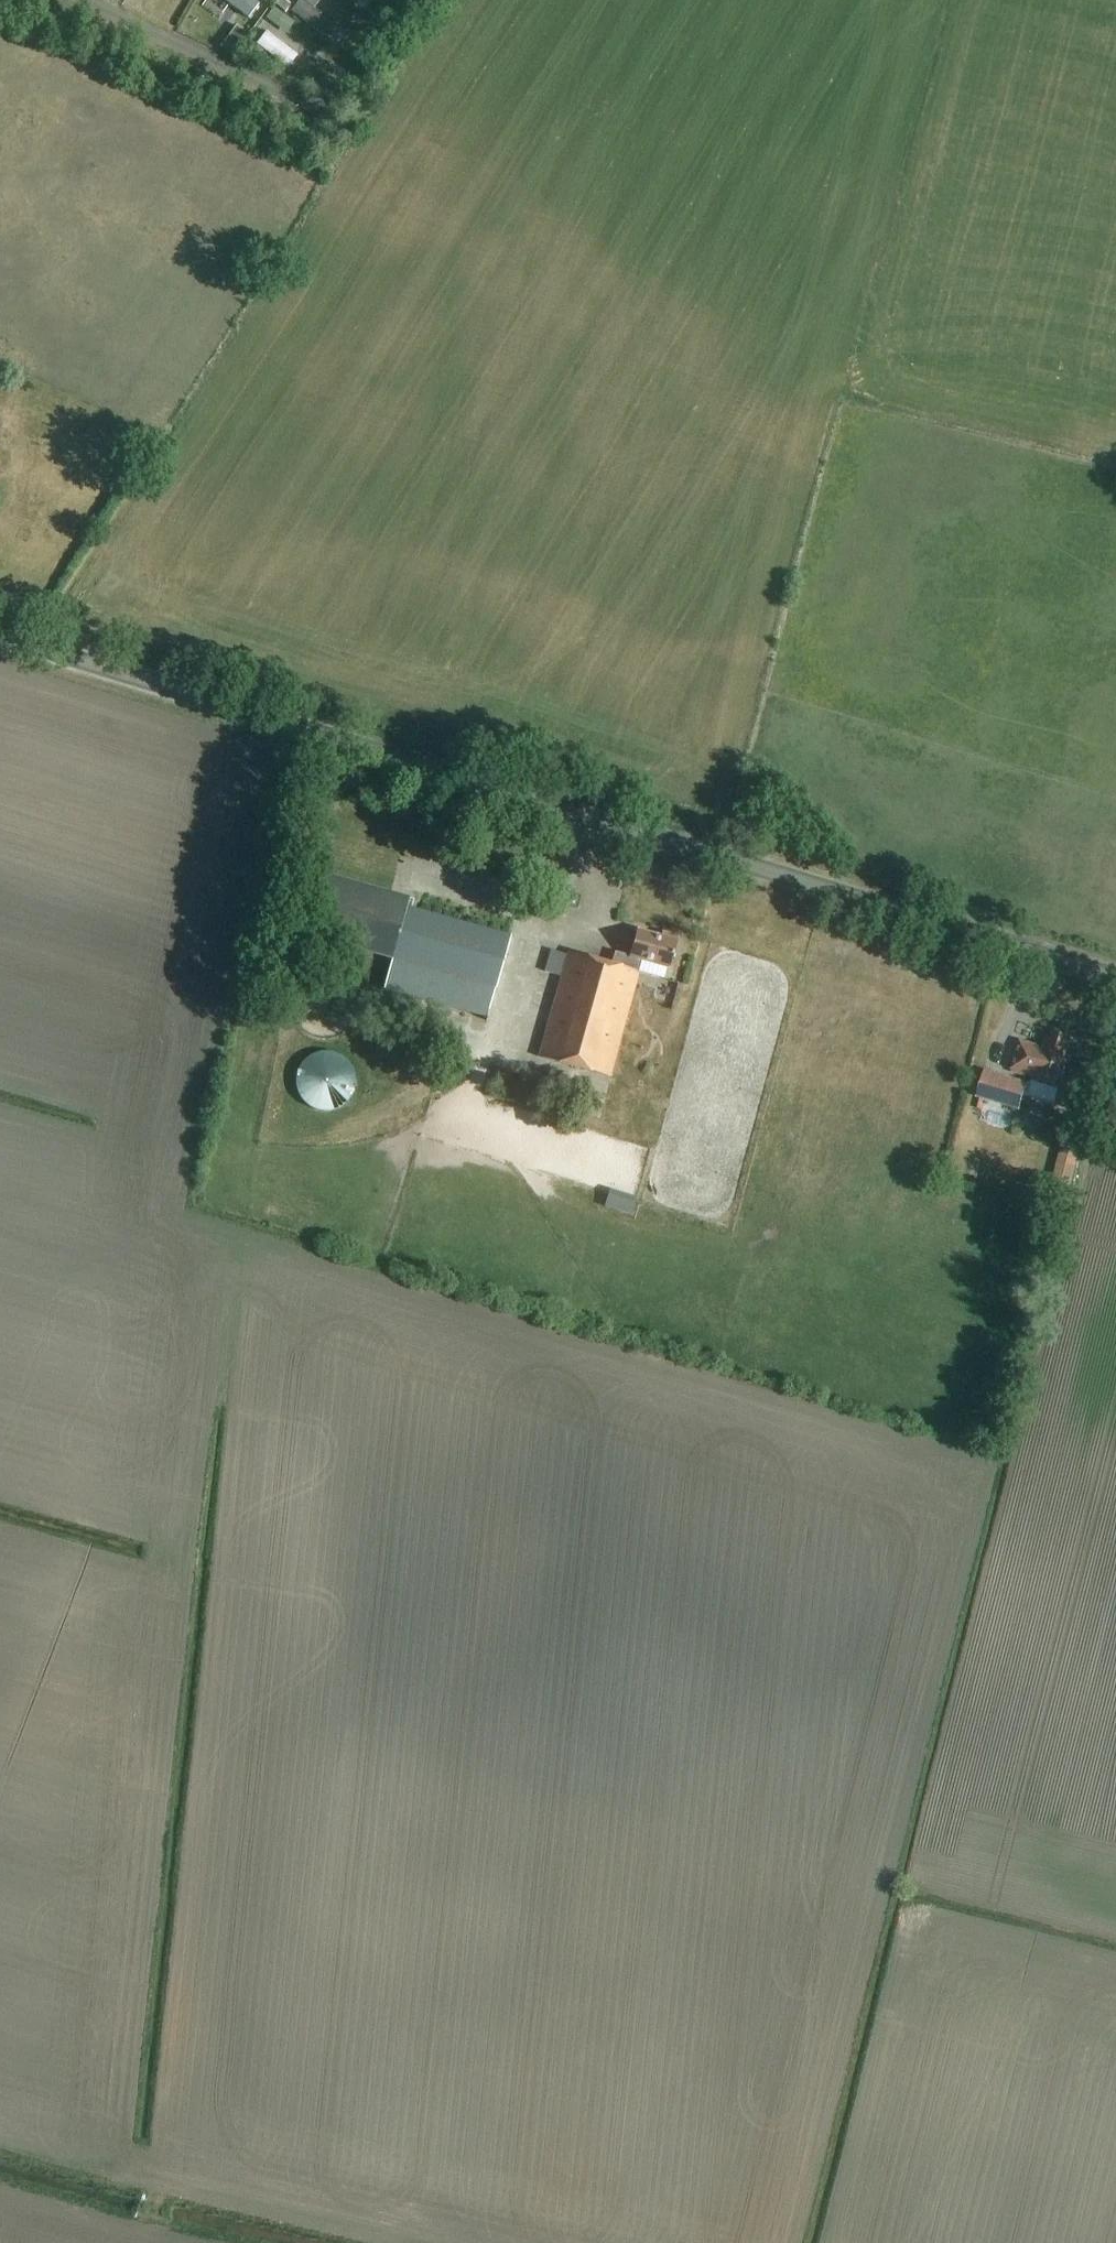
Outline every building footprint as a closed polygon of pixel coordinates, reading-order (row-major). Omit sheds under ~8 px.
[(247,22),(258,8),(247,0),(218,0),(247,22)] [(272,7),(283,15),(291,4),(285,0),(277,0),(272,7)] [(324,42),(336,27),(314,9),(321,1),(320,0),(301,0),(290,15),(324,42)] [(255,48),(286,72),(298,57),(266,32),(255,48)] [(485,1018),(494,987),(509,936),(406,907),(409,897),(315,871),(298,932),(393,959),(384,989),(485,1018)] [(288,884),(286,891),(293,892),(295,885),(288,884)] [(568,953),(539,1057),(608,1076),(637,972),(636,972),(637,971),(665,979),(669,967),(677,937),(661,933),(660,937),(637,931),(630,956),(615,952),(611,965),(568,953)] [(1069,1109),(1080,1073),(1067,1069),(1070,1058),(1064,1056),(1069,1038),(1051,1033),(1050,1038),(1044,1037),(1041,1047),(1020,1041),(1011,1069),(1032,1075),(1031,1080),(1059,1088),(1054,1105),(1069,1109)] [(318,1052),(317,1052),(310,1056),(304,1060),(300,1065),(297,1070),(295,1076),(295,1082),(296,1088),(298,1095),(303,1102),(308,1107),(317,1110),(324,1111),(333,1110),(340,1107),(347,1102),(351,1095),(354,1088),(354,1080),(353,1073),(349,1065),(345,1058),(338,1054),(331,1052),(324,1051),(318,1052)] [(1027,1085),(1006,1078),(983,1072),(975,1099),(1019,1112),(1027,1085)] [(954,1130),(974,1130),(974,1121),(990,1121),(990,1105),(944,1105),(944,1111),(954,1111),(954,1130)] [(1070,1186),(1081,1142),(1063,1138),(1053,1182),(1070,1186)]
